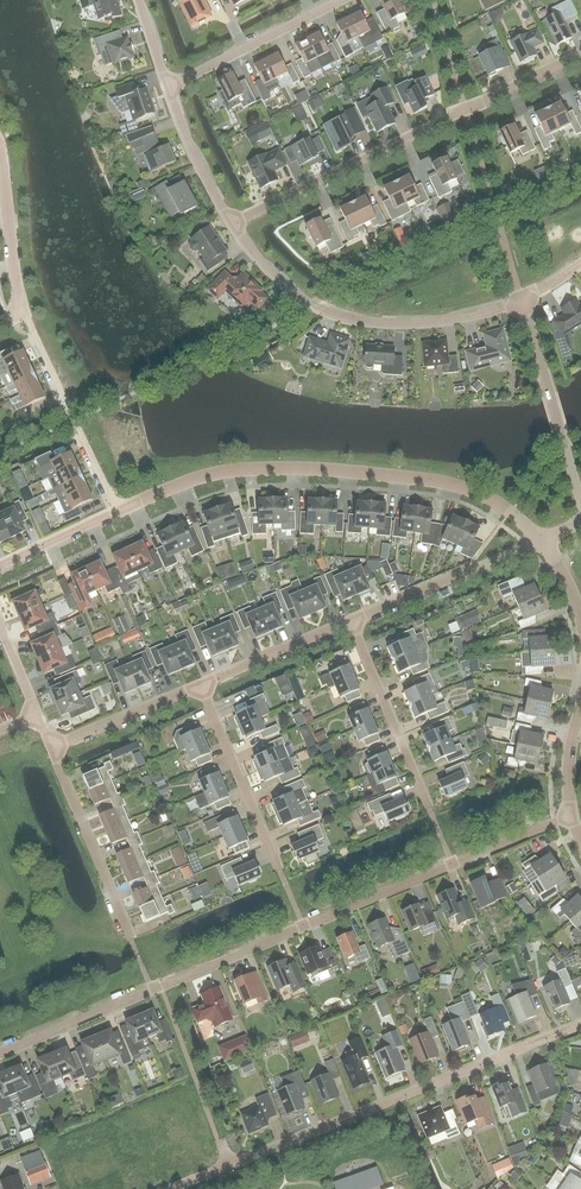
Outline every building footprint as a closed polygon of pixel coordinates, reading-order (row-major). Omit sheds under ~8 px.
[(83,9),(94,5),(99,20),(111,16),(112,19),(123,16),(117,0),(80,0),(83,9)] [(192,27),(212,17),(204,2),(208,0),(184,0),(179,2),(192,27)] [(398,0),(380,0),(385,9),(377,13),(387,33),(400,27),(396,18),(405,14),(398,0)] [(545,20),(557,45),(572,38),(563,19),(571,15),(565,3),(552,9),(555,15),(545,20)] [(502,9),(490,14),(495,26),(499,24),(503,13),(502,9)] [(357,11),(348,16),(364,49),(383,39),(373,17),(365,21),(361,13),(359,14),(357,11)] [(339,24),(337,25),(345,41),(339,44),(345,58),(355,53),(354,51),(363,47),(364,49),(348,16),(338,21),(339,24)] [(489,27),(494,37),(499,34),(494,24),(489,27)] [(523,29),(509,36),(512,41),(522,62),(536,55),(532,48),(544,43),(538,30),(526,35),(523,29)] [(316,32),(306,37),(317,58),(322,67),(333,61),(334,64),(341,60),(334,46),(328,50),(319,33),(318,34),(316,32)] [(110,34),(94,39),(100,56),(104,55),(106,63),(113,61),(114,64),(134,58),(132,51),(134,51),(132,43),(130,44),(128,38),(113,43),(110,34)] [(298,44),(296,45),(304,62),(297,65),(304,79),(311,75),(311,72),(322,67),(317,58),(306,37),(296,42),(298,44)] [(496,40),(485,45),(488,52),(480,56),(490,77),(497,74),(496,72),(509,66),(496,40)] [(428,54),(424,45),(411,51),(415,60),(428,54)] [(386,60),(393,57),(388,47),(382,50),(386,60)] [(275,53),(265,58),(276,79),(285,74),(285,75),(288,74),(293,84),(300,81),(293,67),(287,70),(278,54),(276,55),(275,53)] [(257,65),(255,66),(263,82),(256,86),(264,102),(271,98),(268,93),(280,87),(276,79),(265,58),(255,62),(257,65)] [(348,66),(353,75),(362,71),(358,62),(348,66)] [(218,81),(222,90),(218,92),(228,111),(241,104),(243,108),(256,102),(245,79),(237,83),(233,74),(218,81)] [(434,95),(425,77),(410,85),(409,81),(397,87),(396,86),(405,105),(406,105),(405,104),(409,102),(415,114),(427,108),(425,103),(429,101),(428,98),(434,95)] [(155,113),(147,89),(137,93),(134,84),(116,90),(119,98),(117,99),(113,101),(122,111),(130,109),(134,121),(135,121),(145,117),(145,116),(155,113)] [(373,97),(358,104),(365,118),(370,116),(378,132),(395,124),(386,107),(394,103),(387,88),(372,95),(373,97)] [(313,111),(325,105),(320,97),(309,103),(313,111)] [(561,103),(548,109),(558,130),(571,124),(576,135),(580,133),(580,128),(574,114),(568,117),(561,103)] [(301,104),(292,109),(295,116),(304,111),(301,104)] [(325,126),(338,151),(351,145),(349,142),(355,134),(356,135),(364,130),(354,109),(346,113),(337,117),(338,120),(325,126)] [(558,130),(548,109),(536,115),(542,129),(536,132),(545,150),(551,147),(549,143),(555,140),(552,134),(558,130)] [(134,121),(120,126),(122,133),(137,128),(135,121),(134,121)] [(273,135),(268,123),(254,129),(259,141),(273,135)] [(519,134),(515,125),(500,132),(510,153),(520,149),(523,155),(536,149),(527,131),(528,131),(527,131),(519,134)] [(154,133),(138,140),(136,134),(128,137),(134,151),(144,146),(147,155),(145,155),(152,171),(151,172),(151,173),(177,162),(176,161),(175,161),(168,145),(159,150),(152,134),(154,133)] [(310,138),(291,147),(300,166),(319,156),(317,154),(323,151),(324,151),(318,137),(317,138),(311,141),(310,138)] [(261,188),(277,180),(273,171),(285,165),(279,150),(266,156),(265,155),(249,162),(261,188)] [(437,174),(429,178),(429,179),(429,178),(439,198),(452,192),(448,184),(458,179),(457,178),(465,174),(458,160),(450,164),(447,158),(432,165),(437,174)] [(538,180),(549,175),(546,167),(535,172),(538,180)] [(409,176),(397,182),(407,203),(414,200),(417,207),(430,201),(423,187),(416,190),(409,176)] [(139,190),(143,188),(149,185),(146,179),(136,184),(139,190)] [(198,206),(184,182),(171,189),(167,181),(149,191),(149,192),(155,188),(168,211),(170,213),(173,215),(176,214),(179,212),(181,216),(198,206)] [(397,182),(384,188),(391,202),(385,205),(392,221),(412,212),(407,203),(397,182)] [(146,196),(143,188),(139,190),(129,194),(133,202),(146,196)] [(366,197),(353,203),(363,224),(370,221),(374,228),(379,225),(380,227),(387,224),(379,208),(372,211),(366,197)] [(455,216),(448,199),(436,205),(444,222),(455,216)] [(363,224),(353,203),(341,209),(347,223),(341,226),(348,243),(355,239),(354,237),(360,234),(357,228),(363,224)] [(344,247),(334,227),(333,225),(334,225),(333,224),(325,228),(321,219),(306,226),(316,247),(326,243),(331,253),(344,247)] [(440,221),(429,226),(432,231),(442,226),(440,221)] [(226,251),(210,227),(191,239),(192,241),(191,243),(190,246),(191,249),(193,251),(196,251),(199,250),(205,259),(201,261),(208,272),(218,265),(214,259),(226,251)] [(401,228),(394,231),(401,246),(402,249),(409,245),(408,243),(401,228)] [(260,292),(261,291),(244,274),(239,280),(238,279),(233,279),(232,280),(224,273),(208,290),(218,299),(226,290),(238,301),(237,303),(245,310),(252,302),(259,308),(267,300),(269,302),(270,301),(260,292)] [(200,284),(206,279),(202,274),(197,280),(200,284)] [(203,293),(201,291),(205,288),(203,284),(192,292),(196,298),(203,293)] [(580,323),(580,305),(579,306),(576,300),(562,309),(566,315),(554,322),(562,335),(580,323)] [(468,353),(472,369),(510,360),(502,330),(485,335),(489,347),(468,353)] [(310,338),(305,356),(341,367),(349,340),(332,335),(329,344),(310,338)] [(459,372),(457,356),(448,357),(446,341),(432,343),(432,342),(423,343),(423,352),(424,352),(426,366),(443,364),(444,374),(459,372)] [(394,346),(367,345),(365,364),(366,364),(366,366),(368,368),(372,368),(373,367),(373,365),(382,365),(381,372),(383,374),(402,376),(403,358),(393,357),(394,346)] [(29,362),(23,350),(7,358),(4,351),(0,353),(0,374),(1,376),(9,372),(29,362)] [(256,367),(269,360),(267,355),(253,362),(256,367)] [(6,387),(35,374),(31,365),(30,365),(29,362),(9,372),(12,378),(3,381),(6,387)] [(39,383),(35,374),(6,387),(9,393),(17,389),(20,395),(40,386),(38,383),(39,383)] [(472,387),(477,393),(482,388),(477,382),(472,387)] [(32,404),(45,398),(40,386),(20,395),(10,400),(14,405),(17,411),(32,404)] [(43,480),(77,464),(71,452),(55,460),(51,452),(36,459),(39,467),(44,479),(43,479),(43,480)] [(54,489),(83,476),(79,467),(78,467),(77,464),(43,480),(44,480),(57,474),(59,479),(51,483),(54,489)] [(19,471),(13,473),(21,489),(27,487),(19,471)] [(59,501),(88,488),(86,485),(87,484),(83,476),(54,489),(48,491),(50,496),(56,494),(59,501)] [(19,491),(25,503),(34,498),(29,487),(19,491)] [(77,507),(93,500),(88,488),(59,501),(65,513),(61,514),(65,523),(81,515),(77,507)] [(38,498),(29,502),(32,509),(41,504),(38,498)] [(296,530),(295,514),(288,515),(288,500),(289,500),(289,499),(273,500),(274,524),(281,524),(282,531),(296,530)] [(274,524),(273,500),(258,500),(258,501),(259,501),(259,516),(252,516),(253,534),(267,534),(266,524),(274,524)] [(322,525),(323,501),(307,500),(307,501),(309,501),(308,515),(301,515),(300,534),(314,534),(315,525),(322,525)] [(19,518),(26,515),(19,501),(13,505),(14,508),(0,514),(11,538),(25,531),(19,518)] [(337,517),(337,502),(338,502),(338,501),(323,501),(322,525),(336,526),(336,532),(343,532),(344,517),(337,517)] [(370,528),(371,504),(356,502),(356,503),(357,503),(356,518),(349,517),(348,533),(362,534),(362,527),(370,528)] [(249,534),(243,517),(236,519),(231,505),(233,505),(232,504),(218,509),(227,538),(241,533),(242,537),(249,534)] [(385,520),(386,505),(387,506),(387,505),(371,504),(370,528),(377,529),(377,535),(390,536),(392,521),(385,520)] [(415,533),(418,509),(403,506),(403,507),(404,507),(402,522),(395,521),(393,536),(407,538),(407,532),(415,533)] [(227,538),(218,509),(203,514),(203,515),(204,515),(209,528),(202,531),(208,548),(215,546),(214,542),(227,538)] [(434,545),(439,526),(430,526),(432,511),(433,511),(434,511),(418,509),(415,533),(422,534),(421,543),(434,545)] [(33,513),(39,526),(46,523),(40,510),(33,513)] [(0,514),(0,543),(11,538),(0,514)] [(456,545),(466,522),(452,516),(452,517),(453,517),(447,530),(439,526),(434,545),(439,547),(443,539),(456,545)] [(473,542),(479,529),(480,529),(466,522),(456,545),(457,545),(455,551),(461,553),(460,554),(473,559),(482,546),(473,542)] [(204,551),(197,534),(190,537),(184,524),(185,523),(171,529),(181,551),(188,548),(192,557),(204,551)] [(181,551),(171,529),(157,536),(158,536),(164,549),(158,552),(166,569),(178,563),(174,554),(181,551)] [(163,568),(155,552),(149,555),(143,542),(128,549),(139,571),(148,567),(151,574),(163,568)] [(139,571),(128,549),(113,556),(119,568),(113,571),(120,587),(132,582),(129,575),(139,571)] [(274,562),(274,554),(264,554),(264,563),(274,562)] [(321,571),(327,569),(322,558),(316,560),(321,571)] [(254,568),(251,560),(240,564),(243,572),(254,568)] [(393,574),(387,560),(380,563),(386,577),(393,574)] [(120,587),(113,571),(107,574),(101,561),(86,568),(96,591),(105,587),(108,593),(120,587)] [(268,566),(271,572),(280,568),(277,562),(268,566)] [(393,573),(397,571),(393,562),(389,564),(391,569),(393,573)] [(224,566),(215,569),(219,581),(229,578),(224,566)] [(366,580),(374,577),(376,580),(367,566),(361,569),(361,567),(347,573),(357,595),(370,589),(366,580)] [(96,591),(86,568),(71,575),(77,588),(71,591),(72,594),(78,607),(90,601),(87,595),(96,591)] [(357,595),(347,573),(340,576),(338,569),(325,575),(332,592),(339,589),(344,601),(357,595)] [(51,573),(43,577),(46,582),(54,579),(51,573)] [(407,587),(409,576),(402,575),(400,586),(407,587)] [(522,576),(498,586),(498,587),(500,586),(504,598),(514,594),(519,607),(540,598),(534,584),(534,585),(525,589),(521,577),(522,577),(522,576)] [(322,597),(328,594),(321,577),(314,580),(317,586),(304,591),(313,614),(326,608),(322,597)] [(238,585),(235,578),(227,581),(230,588),(238,585)] [(313,614),(304,591),(299,580),(293,583),(293,586),(280,591),(289,610),(295,608),(300,619),(313,614)] [(71,591),(66,581),(60,584),(66,597),(72,594),(71,591)] [(42,606),(38,597),(44,594),(42,589),(13,601),(19,616),(42,606)] [(278,615),(284,612),(276,593),(263,598),(267,607),(260,610),(269,632),(283,627),(278,615)] [(524,619),(518,622),(521,629),(535,623),(533,616),(545,611),(545,612),(546,611),(540,598),(519,607),(524,619)] [(189,608),(186,601),(180,603),(183,610),(189,608)] [(176,613),(183,610),(180,603),(173,606),(176,613)] [(58,625),(52,612),(46,615),(42,606),(19,616),(26,631),(39,625),(41,632),(58,625)] [(269,632),(260,610),(253,613),(250,607),(238,612),(245,629),(251,626),(256,638),(269,632)] [(473,612),(458,618),(462,628),(477,621),(480,620),(475,611),(473,612)] [(234,634),(241,631),(233,614),(220,619),(223,625),(216,628),(226,651),(239,645),(234,634)] [(139,625),(146,622),(142,615),(136,618),(139,625)] [(415,621),(417,627),(424,624),(422,618),(415,621)] [(61,649),(57,640),(63,637),(59,628),(65,625),(63,622),(58,625),(41,632),(44,638),(31,644),(38,659),(61,649)] [(120,634),(131,630),(127,623),(117,627),(120,634)] [(226,651),(216,628),(209,631),(206,623),(193,628),(201,648),(208,645),(212,656),(226,651)] [(83,638),(90,635),(86,626),(80,629),(83,638)] [(96,644),(115,635),(111,628),(93,636),(96,644)] [(417,636),(414,629),(399,635),(402,642),(388,648),(393,661),(422,648),(427,646),(422,633),(417,636)] [(129,633),(132,639),(140,636),(137,630),(129,633)] [(190,652),(197,649),(188,630),(176,635),(179,644),(172,647),(182,669),(195,664),(190,652)] [(468,630),(462,633),(466,642),(472,640),(468,630)] [(530,639),(531,653),(554,651),(552,636),(552,637),(539,638),(538,631),(523,632),(523,640),(530,639)] [(514,635),(499,638),(500,642),(518,640),(517,637),(516,634),(514,635)] [(131,642),(128,635),(121,638),(125,645),(131,642)] [(182,669),(172,647),(165,650),(163,644),(150,649),(157,666),(164,663),(169,675),(182,669)] [(430,668),(422,648),(393,661),(399,673),(413,667),(416,674),(430,668)] [(76,667),(71,655),(65,658),(61,649),(38,659),(44,674),(57,668),(60,674),(76,667)] [(92,661),(98,658),(94,649),(88,651),(92,661)] [(147,671),(153,668),(146,651),(133,656),(136,662),(129,665),(138,688),(151,682),(147,671)] [(555,666),(554,651),(531,653),(521,653),(522,668),(525,667),(526,675),(542,674),(541,666),(554,665),(554,666),(555,666)] [(465,657),(459,659),(463,668),(469,666),(465,657)] [(331,665),(334,672),(320,678),(323,685),(323,686),(327,684),(329,688),(335,685),(335,686),(355,677),(350,665),(348,666),(345,659),(331,665)] [(138,688),(129,665),(116,671),(112,662),(105,665),(114,685),(120,682),(125,694),(138,688)] [(79,677),(85,674),(83,668),(77,670),(79,677)] [(79,693),(73,680),(80,677),(77,670),(60,678),(62,684),(51,689),(57,702),(79,693)] [(439,693),(430,673),(416,679),(419,686),(404,692),(410,705),(432,696),(439,693)] [(286,675),(279,677),(284,690),(291,688),(286,675)] [(289,679),(298,701),(305,699),(295,677),(289,679)] [(360,689),(355,677),(335,686),(340,698),(345,696),(347,703),(362,697),(359,690),(360,689)] [(552,692),(540,689),(541,682),(526,678),(524,686),(531,687),(528,700),(550,706),(553,691),(552,692)] [(103,685),(109,694),(116,689),(110,680),(103,685)] [(96,709),(91,696),(82,700),(79,693),(57,702),(62,716),(74,711),(76,717),(96,709)] [(265,702),(267,701),(264,694),(250,700),(253,707),(236,714),(237,716),(234,717),(238,727),(265,716),(270,714),(265,702)] [(445,702),(436,706),(432,696),(410,705),(415,718),(430,712),(433,719),(449,712),(445,702)] [(547,720),(550,706),(528,700),(526,709),(520,707),(517,720),(532,723),(534,716),(546,719),(546,720),(547,720)] [(349,717),(354,729),(374,721),(368,709),(367,709),(364,702),(350,708),(353,715),(349,717)] [(480,709),(477,702),(468,706),(471,713),(480,709)] [(292,710),(290,705),(283,708),(285,713),(292,710)] [(304,715),(307,722),(313,720),(309,712),(304,715)] [(266,729),(261,717),(265,716),(238,727),(243,737),(245,736),(246,738),(263,731),(266,738),(280,732),(277,725),(266,729)] [(451,739),(448,732),(454,730),(449,717),(435,723),(438,730),(423,736),(429,749),(451,739)] [(507,720),(497,718),(495,729),(504,731),(507,720)] [(379,733),(374,721),(354,729),(359,741),(363,740),(366,747),(380,740),(377,734),(379,733)] [(199,729),(196,723),(177,731),(174,738),(179,752),(186,749),(206,741),(201,729),(199,729)] [(516,723),(514,730),(513,730),(510,743),(518,745),(540,750),(543,736),(542,736),(530,734),(531,726),(516,723)] [(307,724),(299,727),(305,741),(313,737),(307,724)] [(482,747),(489,744),(483,727),(476,730),(482,747)] [(328,738),(324,730),(314,734),(318,743),(328,738)] [(289,757),(284,745),(286,745),(283,738),(268,744),(271,750),(255,757),(255,759),(253,761),(257,771),(289,757)] [(454,746),(451,739),(429,749),(434,762),(449,755),(452,762),(468,755),(465,748),(463,749),(460,744),(454,746)] [(211,753),(206,741),(186,749),(191,762),(196,760),(198,767),(213,761),(210,754),(211,753)] [(122,747),(124,754),(136,749),(133,742),(122,747)] [(326,745),(320,748),(323,755),(329,752),(326,745)] [(537,765),(540,750),(518,745),(515,759),(509,757),(507,765),(522,768),(524,761),(536,764),(537,765)] [(316,746),(308,750),(311,758),(320,754),(316,746)] [(366,764),(370,774),(392,764),(387,752),(386,753),(383,746),(369,752),(372,759),(367,761),(368,763),(366,764)] [(331,752),(323,755),(327,764),(335,761),(331,752)] [(491,757),(485,752),(478,759),(484,764),(491,757)] [(298,767),(294,769),(289,757),(257,771),(261,781),(264,780),(265,782),(282,775),(285,783),(301,776),(298,767)] [(114,769),(110,761),(104,764),(105,767),(83,776),(89,790),(112,781),(108,772),(114,769)] [(445,797),(449,796),(451,797),(457,794),(458,792),(467,788),(463,778),(470,775),(464,762),(445,770),(449,778),(439,782),(445,797)] [(398,777),(392,764),(370,774),(374,784),(377,783),(378,785),(382,783),(385,791),(400,785),(396,777),(398,777)] [(200,781),(205,793),(195,797),(225,785),(219,773),(218,773),(215,766),(201,772),(204,779),(200,781)] [(143,778),(147,787),(152,785),(148,776),(143,778)] [(154,780),(157,787),(165,784),(162,776),(154,780)] [(303,789),(306,788),(303,779),(287,786),(290,794),(273,801),(274,803),(271,804),(276,814),(298,805),(308,801),(303,789)] [(118,794),(112,781),(89,790),(95,804),(112,797),(115,803),(124,799),(121,792),(118,794)] [(230,797),(225,785),(195,797),(200,809),(210,805),(214,804),(217,810),(231,804),(228,797),(230,797)] [(410,813),(403,797),(394,802),(390,794),(367,803),(370,812),(373,811),(375,816),(384,812),(388,822),(410,813)] [(342,809),(337,796),(330,799),(336,812),(342,809)] [(126,805),(124,799),(115,803),(117,808),(100,815),(106,829),(129,819),(123,806),(126,805)] [(300,811),(298,805),(276,814),(280,825),(283,823),(284,825),(300,818),(303,825),(322,817),(319,810),(311,814),(308,808),(300,811)] [(360,817),(357,809),(348,813),(351,821),(360,817)] [(529,815),(526,809),(520,811),(523,818),(529,815)] [(237,817),(234,810),(204,823),(208,832),(219,827),(223,837),(243,828),(238,816),(237,817)] [(135,833),(129,819),(106,829),(112,844),(129,836),(132,842),(141,838),(138,832),(135,833)] [(316,842),(325,838),(319,824),(298,833),(301,841),(292,846),(298,861),(305,858),(308,865),(320,860),(317,853),(320,851),(316,842)] [(248,841),(243,828),(223,837),(229,849),(233,847),(236,854),(250,848),(247,841),(248,841)] [(182,839),(188,836),(186,830),(179,832),(182,839)] [(143,844),(141,838),(132,842),(134,847),(117,854),(123,868),(146,858),(140,845),(143,844)] [(183,855),(180,847),(171,850),(174,858),(183,855)] [(195,852),(186,855),(194,873),(202,870),(195,852)] [(539,879),(558,866),(550,854),(550,855),(539,862),(535,856),(522,864),(526,871),(531,867),(539,879)] [(239,886),(249,882),(251,883),(257,880),(258,878),(261,876),(255,861),(245,865),(242,857),(221,866),(226,880),(235,876),(239,886)] [(152,872),(146,858),(123,868),(129,883),(146,875),(148,880),(157,877),(155,871),(152,872)] [(565,879),(566,879),(558,866),(539,879),(544,886),(538,890),(541,894),(539,895),(543,901),(558,892),(554,886),(565,879)] [(186,878),(187,879),(192,876),(188,867),(182,869),(186,878)] [(377,877),(374,870),(367,872),(371,880),(377,877)] [(160,883),(157,877),(148,880),(151,885),(134,894),(140,908),(163,899),(157,885),(160,883)] [(508,896),(500,878),(488,883),(485,877),(470,883),(481,909),(496,903),(495,901),(508,896)] [(204,897),(212,894),(207,883),(199,886),(204,897)] [(509,895),(520,889),(516,883),(507,889),(509,895)] [(196,886),(190,889),(194,899),(201,897),(196,886)] [(475,918),(468,902),(461,905),(455,889),(438,896),(447,919),(455,916),(459,924),(475,918)] [(580,912),(580,898),(578,895),(577,895),(578,896),(568,905),(563,899),(551,909),(560,919),(565,915),(570,921),(580,912)] [(166,907),(163,899),(140,908),(146,922),(168,913),(169,915),(175,912),(172,904),(166,907)] [(440,929),(431,908),(423,911),(424,913),(422,914),(418,905),(402,911),(411,931),(420,927),(423,936),(440,929)] [(522,911),(528,918),(536,912),(530,905),(522,911)] [(570,921),(576,928),(571,932),(574,936),(573,937),(578,943),(580,940),(580,912),(570,921)] [(410,952),(403,933),(393,937),(385,918),(369,925),(378,948),(389,943),(396,958),(410,952)] [(477,925),(471,928),(474,934),(480,932),(477,925)] [(358,947),(352,932),(337,939),(346,959),(354,956),(357,964),(371,958),(365,944),(358,947)] [(531,960),(524,940),(517,942),(525,962),(531,960)] [(338,966),(330,948),(321,952),(318,946),(300,954),(308,972),(311,973),(317,971),(321,981),(330,977),(328,970),(338,966)] [(563,946),(557,952),(563,958),(569,952),(563,946)] [(562,960),(556,954),(551,959),(558,965),(562,960)] [(307,987),(299,969),(291,972),(286,959),(268,967),(277,990),(290,985),(293,992),(307,987)] [(487,967),(481,959),(475,963),(481,971),(487,967)] [(405,968),(411,983),(420,979),(414,964),(405,968)] [(425,976),(433,973),(430,965),(422,968),(425,976)] [(553,1010),(571,1003),(565,988),(573,985),(566,968),(558,972),(561,980),(543,987),(553,1010)] [(267,1000),(256,972),(235,981),(245,1004),(258,998),(260,1003),(267,1000)] [(580,985),(578,978),(572,981),(575,988),(580,985)] [(519,1023),(536,1016),(529,997),(538,994),(532,980),(512,985),(516,996),(509,999),(519,1023)] [(385,986),(379,989),(381,996),(387,993),(385,986)] [(233,1019),(220,987),(202,995),(205,1002),(204,1004),(192,1009),(198,1022),(213,1016),(216,1025),(215,1026),(212,1028),(213,1031),(215,1033),(217,1033),(220,1033),(222,1032),(224,1031),(225,1028),(225,1026),(223,1023),(233,1019)] [(461,996),(463,1001),(470,1018),(479,1014),(470,992),(461,996)] [(395,1003),(398,998),(396,994),(388,997),(391,1005),(395,1003)] [(387,1006),(384,998),(375,1001),(379,1009),(387,1006)] [(471,1019),(470,1018),(463,1001),(447,1009),(452,1022),(443,1025),(453,1050),(471,1043),(462,1022),(471,1019)] [(510,1020),(504,1005),(481,1015),(485,1025),(482,1027),(486,1037),(505,1030),(502,1023),(510,1020)] [(153,1010),(140,1015),(149,1038),(157,1034),(161,1042),(166,1040),(167,1043),(173,1040),(167,1022),(160,1025),(153,1010)] [(132,1036),(125,1039),(133,1057),(140,1054),(139,1051),(144,1049),(152,1046),(149,1038),(140,1015),(126,1021),(132,1036)] [(439,1035),(431,1017),(424,1020),(429,1032),(410,1040),(420,1064),(439,1056),(432,1038),(439,1035)] [(402,1035),(408,1032),(405,1025),(398,1027),(402,1035)] [(110,1028),(104,1033),(96,1036),(106,1060),(120,1054),(124,1065),(132,1062),(124,1042),(117,1045),(110,1028)] [(402,1045),(396,1031),(384,1036),(388,1048),(377,1052),(387,1077),(404,1070),(395,1048),(402,1045)] [(302,1044),(298,1033),(288,1038),(292,1048),(302,1044)] [(253,1050),(247,1034),(218,1046),(225,1061),(253,1050)] [(88,1057),(81,1060),(89,1079),(95,1077),(97,1076),(92,1066),(106,1060),(96,1036),(89,1040),(81,1040),(88,1057)] [(369,1055),(361,1037),(349,1042),(352,1050),(345,1053),(348,1059),(342,1061),(353,1088),(357,1087),(359,1089),(366,1086),(366,1083),(370,1082),(360,1059),(369,1055)] [(290,1049),(286,1038),(275,1043),(279,1053),(290,1049)] [(269,1058),(264,1047),(254,1051),(258,1062),(269,1058)] [(86,1075),(80,1060),(72,1063),(66,1049),(60,1052),(58,1050),(54,1053),(54,1054),(53,1055),(62,1076),(69,1073),(73,1081),(86,1075)] [(62,1076),(53,1055),(51,1055),(51,1054),(45,1055),(45,1058),(39,1060),(45,1075),(37,1078),(43,1093),(50,1090),(57,1087),(54,1080),(62,1076)] [(249,1058),(239,1062),(244,1073),(254,1069),(249,1058)] [(333,1059),(325,1062),(328,1069),(336,1066),(333,1059)] [(229,1063),(231,1070),(238,1068),(235,1061),(229,1063)] [(560,1092),(557,1085),(548,1063),(528,1072),(533,1084),(527,1087),(535,1107),(541,1104),(540,1101),(560,1092)] [(21,1065),(8,1070),(17,1093),(21,1103),(30,1100),(29,1097),(34,1095),(35,1098),(41,1095),(34,1077),(28,1080),(21,1065)] [(173,1071),(177,1079),(186,1076),(182,1067),(173,1071)] [(577,1084),(573,1070),(566,1068),(571,1086),(577,1084)] [(8,1070),(0,1074),(0,1091),(0,1092),(0,1114),(1,1115),(9,1112),(8,1109),(13,1107),(8,1096),(17,1093),(8,1070)] [(305,1108),(297,1090),(306,1087),(300,1070),(281,1078),(284,1086),(284,1089),(277,1091),(287,1115),(292,1113),(294,1114),(297,1114),(299,1112),(300,1110),(305,1108)] [(321,1104),(339,1097),(329,1073),(311,1081),(321,1104)] [(514,1117),(527,1111),(518,1088),(511,1091),(507,1080),(492,1086),(501,1107),(508,1104),(514,1117)] [(134,1090),(137,1098),(145,1094),(143,1087),(134,1090)] [(50,1090),(43,1093),(46,1099),(53,1096),(50,1090)] [(277,1115),(268,1094),(256,1099),(259,1104),(251,1107),(252,1110),(243,1114),(246,1121),(245,1124),(249,1134),(259,1130),(260,1127),(267,1124),(266,1119),(277,1115)] [(494,1123),(484,1098),(476,1101),(473,1094),(457,1101),(466,1124),(476,1120),(479,1129),(494,1123)] [(120,1095),(108,1100),(111,1108),(123,1103),(120,1095)] [(571,1115),(574,1106),(566,1103),(563,1111),(571,1115)] [(454,1119),(446,1122),(440,1107),(425,1114),(425,1113),(418,1116),(421,1122),(422,1122),(428,1137),(444,1130),(448,1139),(460,1134),(454,1119)] [(568,1128),(573,1117),(564,1113),(559,1124),(568,1128)] [(52,1119),(42,1124),(45,1131),(56,1127),(52,1119)] [(23,1131),(27,1140),(38,1136),(34,1127),(23,1131)] [(0,1141),(5,1151),(14,1148),(9,1137),(0,1141)] [(578,1141),(570,1161),(580,1166),(580,1143),(578,1141)] [(506,1146),(511,1159),(518,1157),(527,1154),(525,1149),(516,1152),(513,1144),(506,1146)] [(530,1164),(535,1157),(530,1153),(524,1159),(530,1164)] [(508,1157),(499,1161),(505,1174),(513,1168),(508,1157)] [(51,1177),(45,1162),(45,1161),(25,1169),(31,1185),(51,1177)] [(569,1165),(563,1175),(558,1171),(553,1179),(567,1188),(580,1188),(580,1182),(578,1180),(580,1176),(580,1173),(569,1165)] [(516,1166),(511,1172),(519,1178),(524,1171),(516,1166)] [(334,1182),(336,1188),(379,1188),(378,1187),(384,1185),(377,1167),(377,1169),(363,1174),(362,1173),(349,1178),(335,1184),(334,1182)] [(22,1185),(23,1185),(19,1174),(1,1181),(4,1188),(24,1188),(22,1185)] [(553,1179),(548,1187),(551,1188),(567,1188),(553,1179)]
